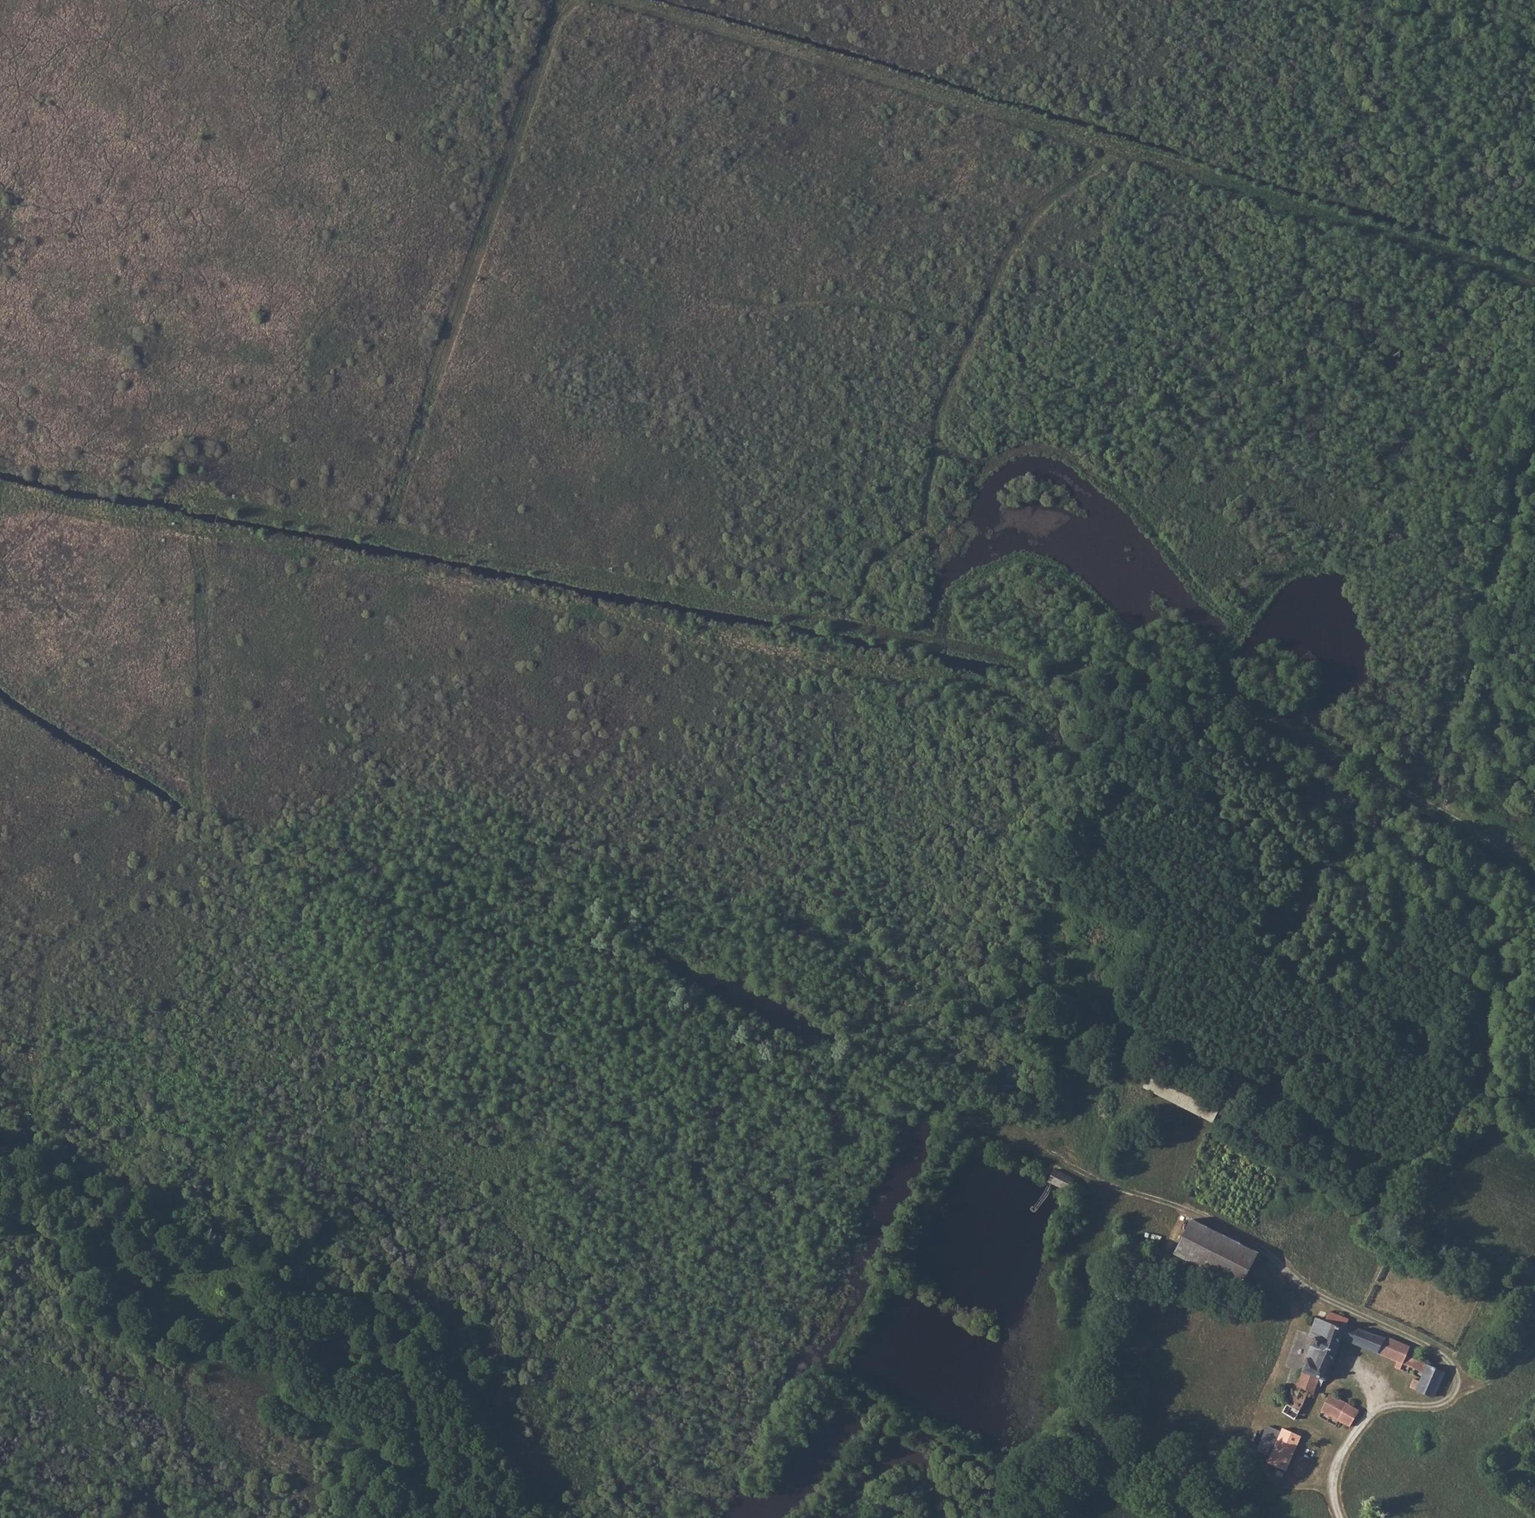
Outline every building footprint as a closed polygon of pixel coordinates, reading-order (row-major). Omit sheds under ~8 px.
[(1148,1079),(1144,1089),(1172,1100),(1175,1090),(1148,1079)] [(1070,1191),(1076,1177),(1054,1169),(1049,1183),(1070,1191)] [(1175,1249),(1241,1282),(1260,1248),(1193,1214),(1175,1249)] [(1409,1386),(1432,1396),(1444,1371),(1410,1354),(1413,1349),(1392,1336),(1390,1338),(1352,1321),(1353,1318),(1337,1314),(1332,1321),(1322,1317),(1316,1332),(1322,1336),(1301,1375),(1302,1378),(1287,1406),(1298,1412),(1314,1382),(1318,1384),(1321,1379),(1323,1380),(1326,1375),(1329,1376),(1349,1335),(1399,1359),(1396,1366),(1403,1369),(1406,1363),(1426,1373),(1420,1381),(1414,1378),(1409,1386)] [(1360,1409),(1327,1388),(1318,1403),(1351,1423),(1360,1409)] [(1287,1463),(1292,1454),(1303,1430),(1286,1422),(1270,1455),(1287,1463)]
